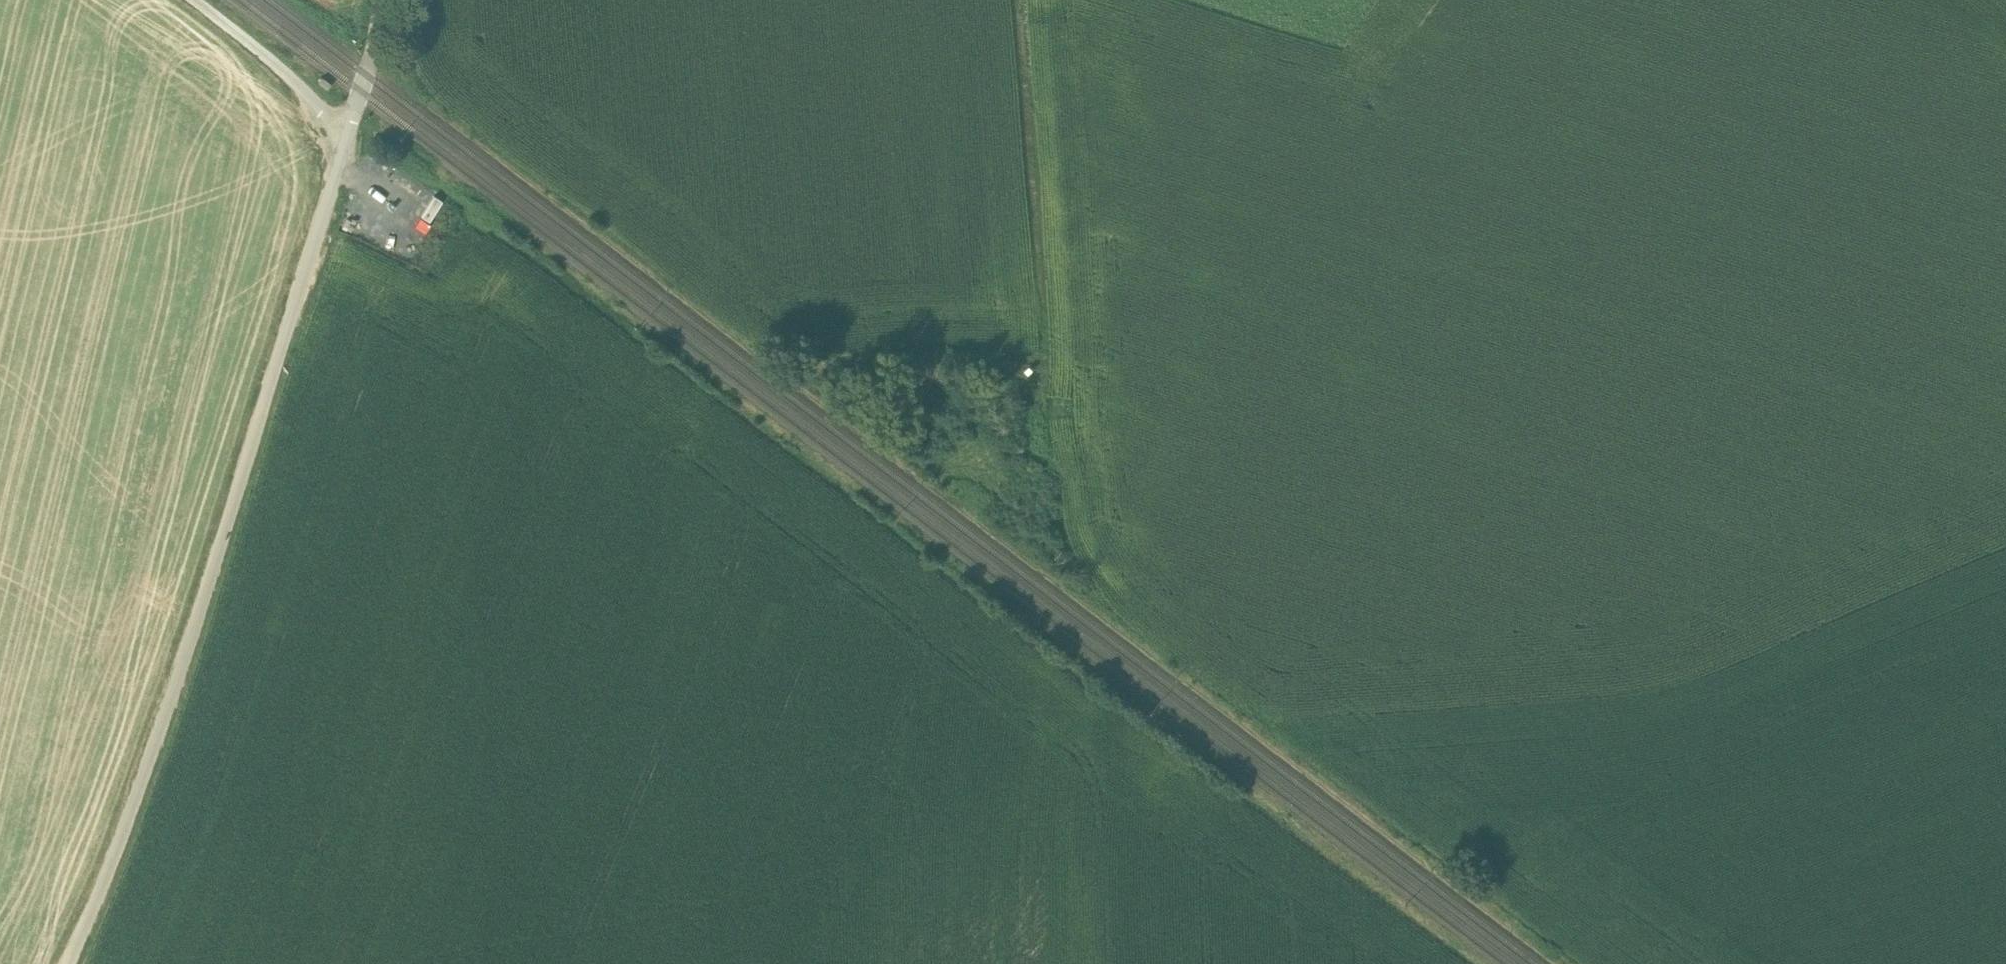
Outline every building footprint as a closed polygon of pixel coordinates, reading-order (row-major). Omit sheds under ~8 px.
[(321,77),(317,82),(326,89),(330,84),(321,77)]
